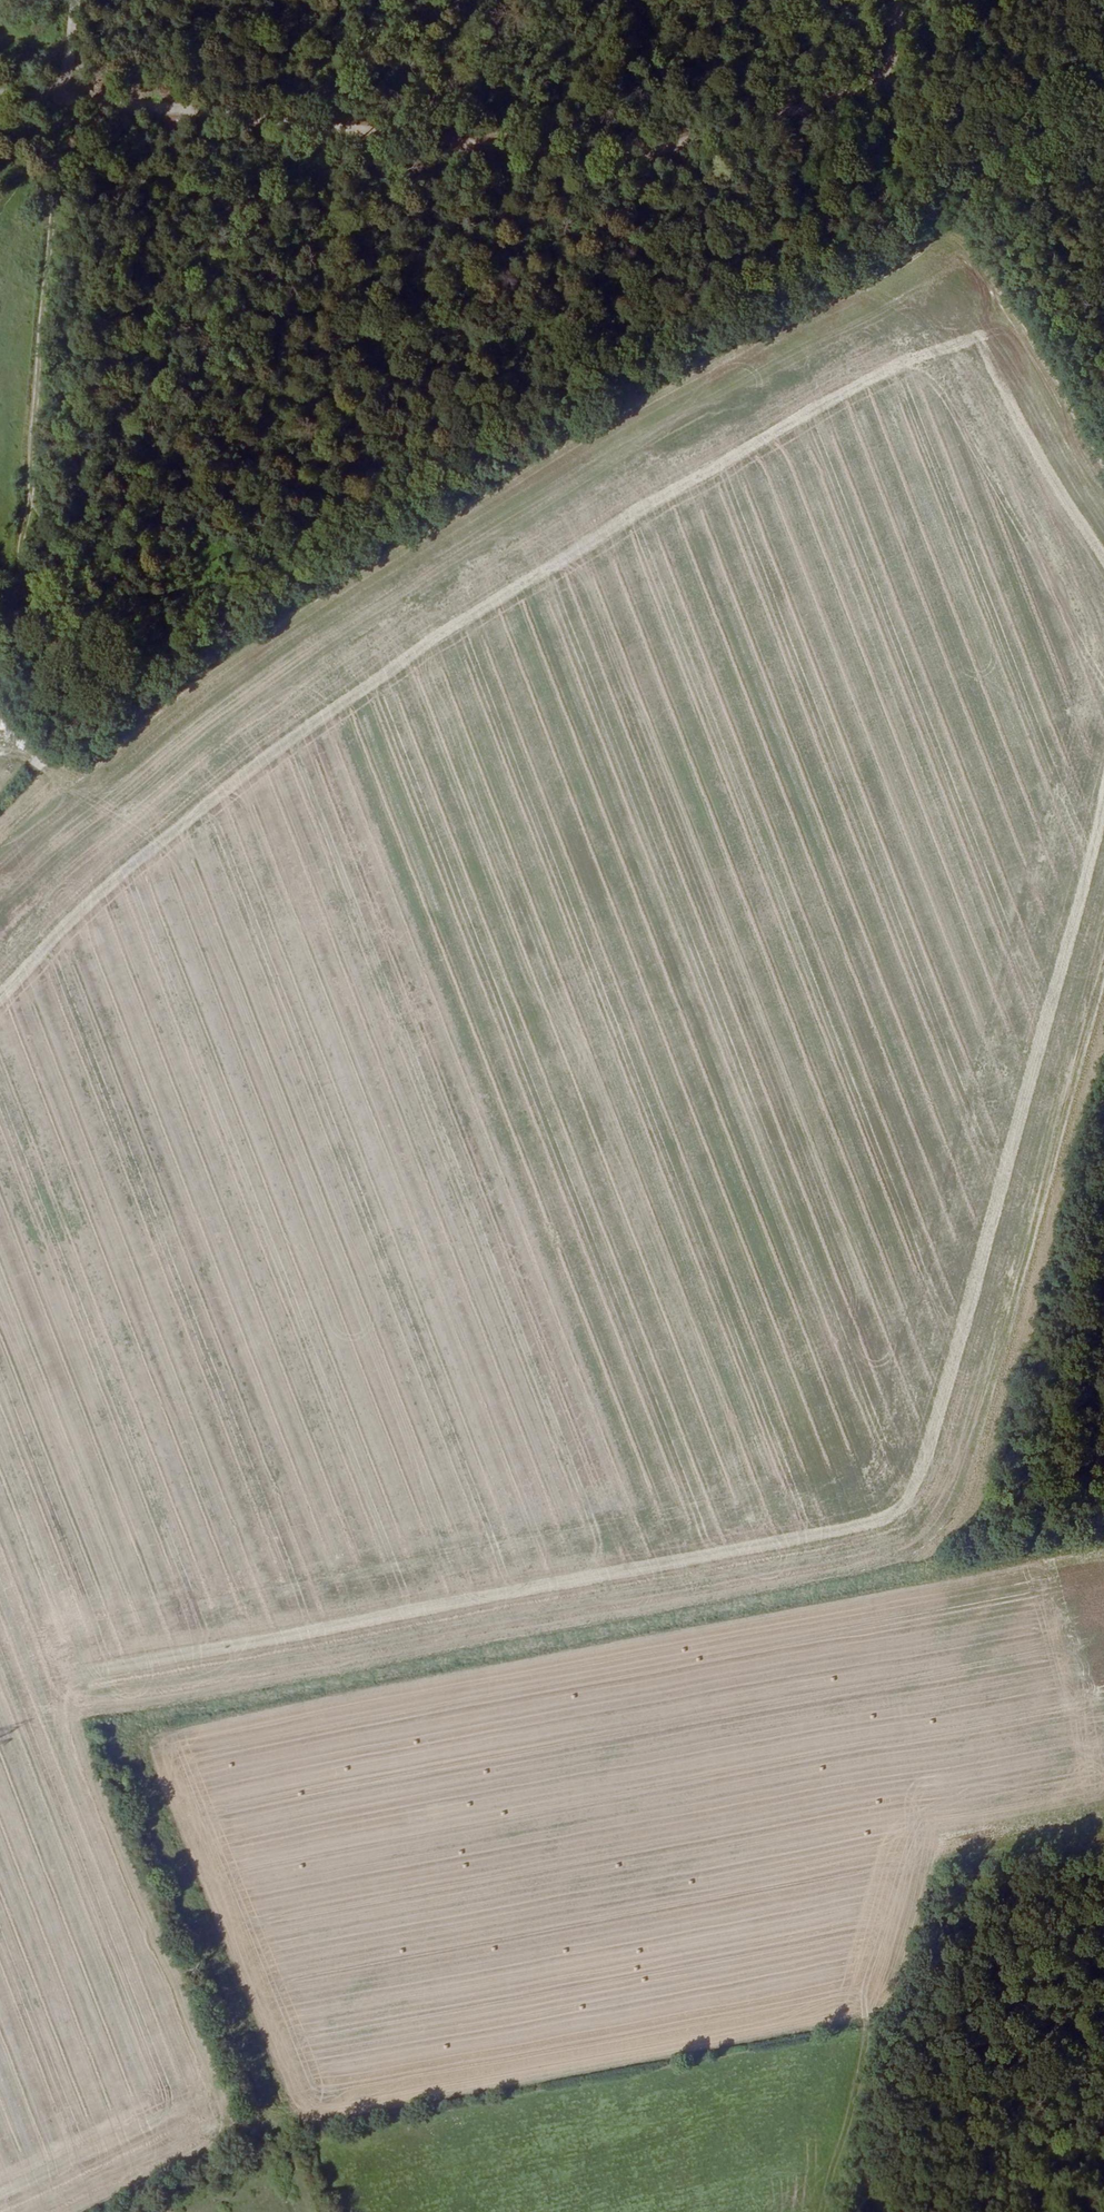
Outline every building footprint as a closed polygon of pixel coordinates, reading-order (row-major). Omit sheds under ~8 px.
[(0,622),(0,640),(0,641),(11,635),(12,624),(0,622)]
